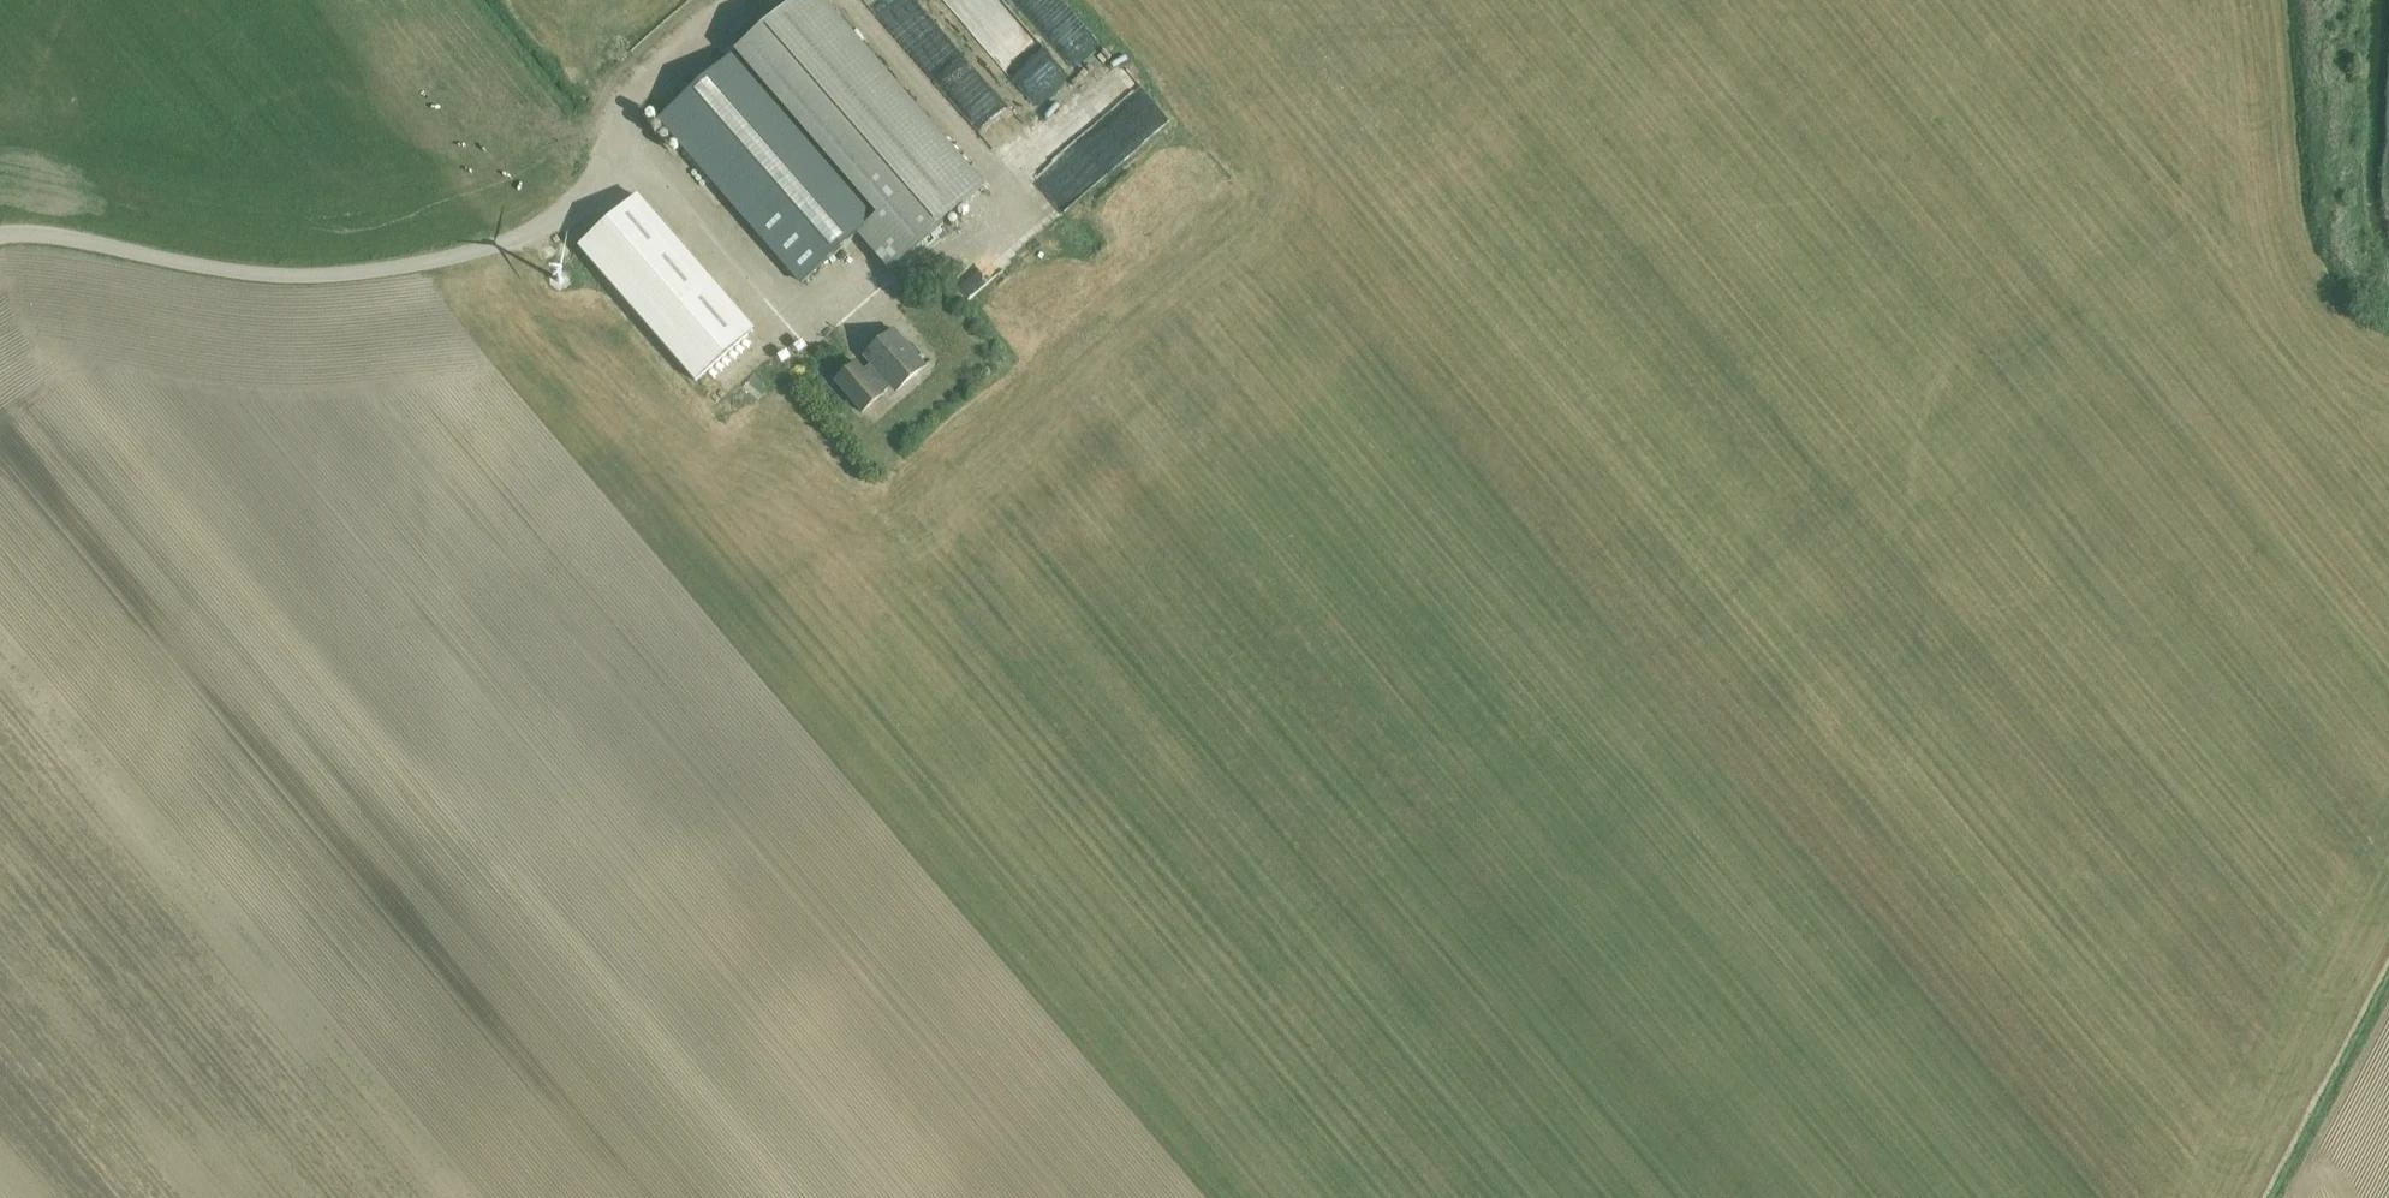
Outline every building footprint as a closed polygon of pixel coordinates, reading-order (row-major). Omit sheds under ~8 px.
[(739,51),(881,216),(862,233),(893,269),(984,190),(819,0),(797,0),(739,51)] [(1079,68),(1106,41),(1064,0),(1058,0),(1034,24),(1079,68)] [(803,283),(862,233),(881,216),(739,51),(661,119),(803,283)] [(933,78),(1004,144),(1025,122),(953,56),(933,78)] [(1065,142),(1070,148),(1032,182),(1061,214),(1167,118),(1133,80),(1065,142)] [(618,160),(637,168),(642,154),(623,147),(618,160)] [(637,197),(579,247),(696,382),(754,332),(637,197)] [(925,368),(894,332),(866,356),(873,364),(864,371),(858,363),(836,382),(863,413),(893,387),(898,392),(925,368)]
